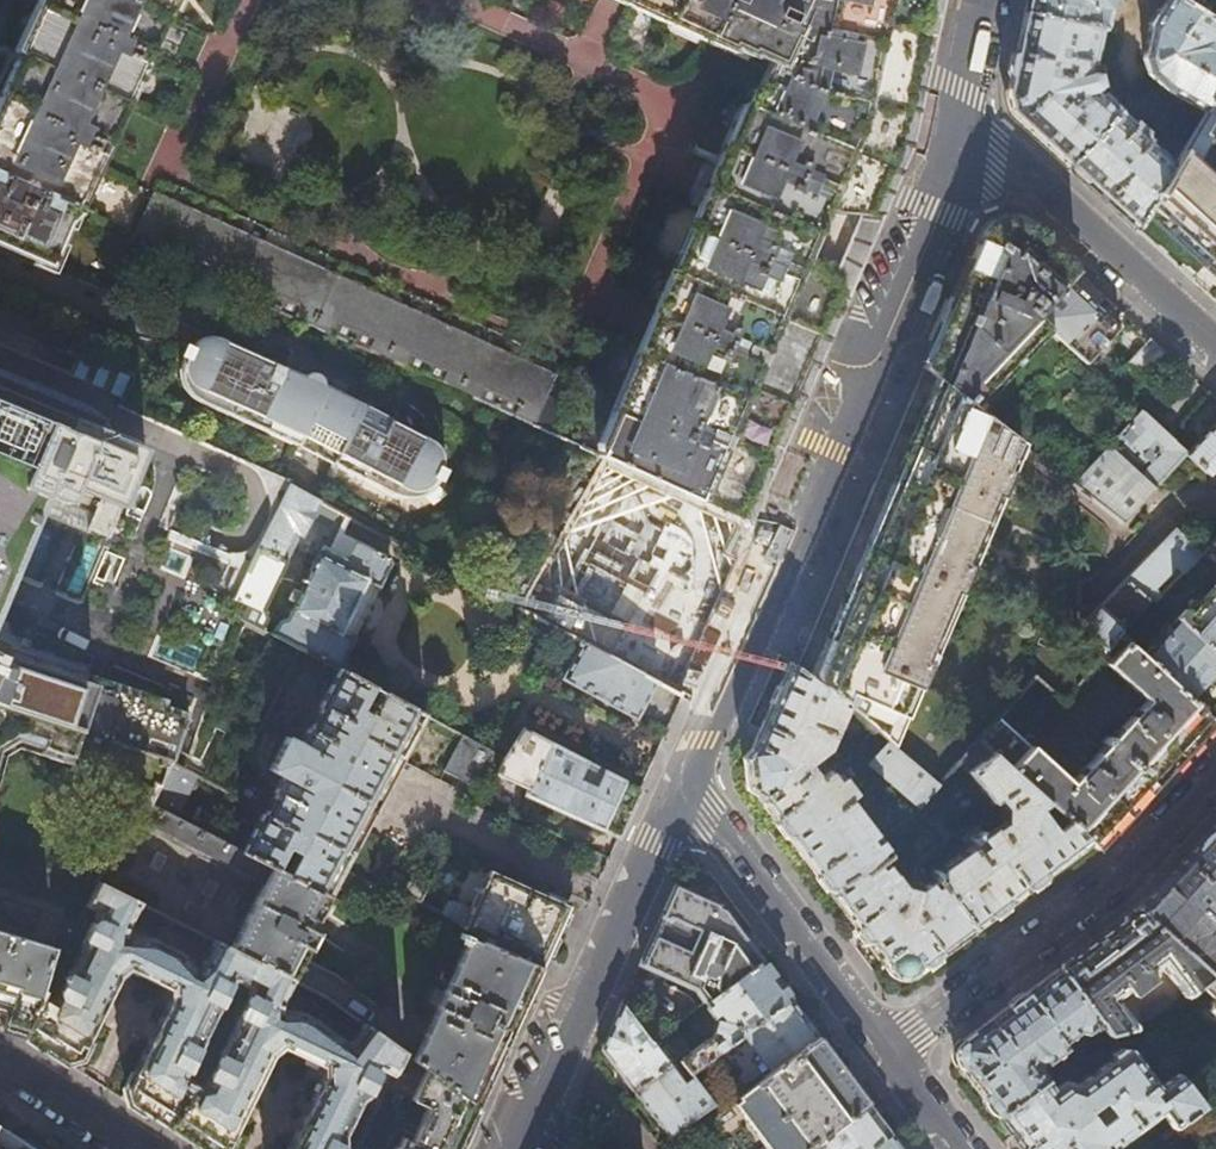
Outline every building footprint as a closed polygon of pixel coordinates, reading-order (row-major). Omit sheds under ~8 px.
[(73,203),(167,0),(42,0),(5,82),(0,93),(0,171),(73,203)] [(745,58),(746,56),(765,65),(753,92),(750,91),(715,174),(709,172),(691,213),(697,216),(595,456),(604,460),(741,521),(785,418),(855,254),(885,185),(903,143),(905,132),(923,52),(934,0),(619,0),(745,58)] [(1022,13),(1102,30),(1103,30),(1111,0),(1024,0),(1022,13)] [(1193,8),(1180,0),(1165,0),(1150,24),(1144,54),(1147,74),(1166,91),(1204,111),(1215,90),(1215,48),(1210,50),(1207,41),(1215,39),(1215,38),(1215,22),(1193,8)] [(1193,8),(1198,0),(1180,0),(1193,8)] [(1102,30),(1022,13),(1013,56),(1004,96),(1009,113),(1034,136),(1067,166),(1119,110),(1120,109),(1103,94),(1099,98),(1094,93),(1097,91),(1099,89),(1101,88),(1099,77),(1096,77),(1091,76),(1088,76),(1086,73),(1088,65),(1094,65),(1102,30)] [(1204,111),(1182,148),(1209,174),(1215,162),(1215,90),(1204,111)] [(1142,131),(1119,110),(1067,166),(1104,200),(1135,229),(1145,212),(1157,189),(1158,189),(1174,163),(1149,142),(1155,135),(1146,128),(1142,131)] [(1174,163),(1158,189),(1157,189),(1145,212),(1204,267),(1209,261),(1215,267),(1215,180),(1209,174),(1182,148),(1174,163)] [(73,203),(0,171),(0,247),(46,267),(73,203)] [(169,266),(332,338),(348,345),(530,427),(552,375),(148,200),(128,248),(169,266)] [(1034,318),(1066,282),(1076,271),(1061,258),(1032,232),(1026,226),(979,235),(960,281),(950,304),(943,321),(936,338),(926,361),(923,368),(973,409),(977,405),(973,400),(1043,326),(1034,318)] [(1101,312),(1066,282),(1034,318),(1043,326),(1068,348),(1094,320),(1101,312)] [(65,351),(72,332),(0,302),(0,324),(65,351)] [(203,394),(198,404),(240,422),(299,449),(395,499),(400,490),(405,492),(411,493),(418,492),(424,491),(433,486),(441,477),(446,480),(449,475),(444,472),(446,464),(447,458),(446,453),(443,444),(436,435),(431,431),(343,384),(231,334),(228,333),(219,332),(214,332),(208,333),(202,336),(198,339),(192,345),(190,349),(185,346),(184,349),(183,352),(188,354),(186,363),(186,368),(187,375),(189,380),(193,385),(197,390),(203,394)] [(1125,364),(1140,378),(1163,351),(1149,338),(1125,364)] [(973,409),(923,368),(908,403),(887,453),(862,511),(838,568),(814,625),(796,668),(795,669),(844,709),(881,742),(888,749),(1019,447),(973,409)] [(47,492),(94,512),(85,532),(107,541),(144,452),(107,435),(108,433),(99,429),(104,419),(86,411),(87,409),(0,374),(0,614),(47,492)] [(1070,486),(1118,525),(1185,453),(1172,441),(1172,440),(1141,411),(1139,411),(1070,486)] [(1186,454),(1209,474),(1215,467),(1215,421),(1186,454)] [(741,521),(604,460),(521,610),(583,643),(657,683),(682,696),(722,607),(758,528),(741,521)] [(288,620),(280,624),(270,619),(267,612),(290,565),(289,564),(302,536),(303,536),(319,503),(289,487),(236,601),(248,608),(243,619),(338,669),(391,565),(389,558),(343,536),(334,553),(315,544),(310,553),(319,558),(308,579),(302,577),(293,595),(299,598),(288,620)] [(1144,600),(1151,601),(1155,602),(1201,555),(1201,553),(1173,528),(1124,580),(1144,600)] [(1202,553),(1212,562),(1215,563),(1215,562),(1215,538),(1202,553)] [(1128,626),(1151,601),(1144,600),(1124,580),(1080,625),(1106,649),(1118,635),(1126,642),(1134,633),(1128,626)] [(1180,625),(1215,658),(1215,584),(1180,625)] [(1144,658),(1214,721),(1215,719),(1215,658),(1180,625),(1178,623),(1172,630),(1162,621),(1144,640),(1153,649),(1144,658)] [(1144,658),(1126,642),(1118,635),(1106,649),(1095,663),(1121,685),(1124,685),(1126,683),(1144,699),(1105,742),(1102,739),(1097,745),(1099,747),(1067,783),(1021,742),(1057,703),(1030,682),(974,744),(1045,805),(1063,820),(1089,842),(1097,849),(1129,813),(1192,746),(1214,721),(1144,658)] [(638,719),(657,683),(583,643),(563,680),(638,719)] [(171,761),(188,714),(164,706),(166,700),(95,678),(93,683),(7,655),(3,667),(0,666),(0,705),(171,761)] [(844,709),(795,669),(786,662),(778,681),(774,685),(771,691),(768,699),(768,703),(764,711),(758,724),(756,724),(749,739),(751,740),(742,755),(744,781),(753,790),(775,819),(773,820),(785,836),(787,835),(800,853),(815,874),(814,875),(825,889),(826,889),(853,924),(854,929),(859,936),(864,942),(867,944),(888,972),(890,974),(894,972),(899,974),(900,977),(901,979),(902,982),(905,983),(908,982),(910,979),(910,976),(923,968),(932,964),(938,959),(941,955),(992,917),(998,914),(1003,910),(1008,904),(1029,888),(1089,842),(1063,820),(1051,828),(1038,809),(1045,805),(974,744),(954,765),(986,805),(990,806),(994,803),(999,809),(1002,823),(985,835),(977,826),(962,837),(969,847),(931,875),(934,879),(915,892),(905,889),(881,859),(889,852),(838,786),(848,778),(835,761),(825,769),(818,759),(808,766),(804,762),(822,748),(829,736),(832,734),(844,709)] [(275,869),(279,862),(290,867),(286,875),(326,895),(365,914),(384,879),(348,858),(425,715),(339,670),(320,707),(321,709),(310,729),(308,729),(299,744),(286,737),(269,770),(282,778),(274,793),(276,794),(264,816),(261,815),(242,852),(271,867),(275,869)] [(171,763),(172,761),(171,761),(0,705),(0,761),(1,757),(15,748),(140,787),(136,798),(137,799),(150,806),(171,763)] [(528,795),(618,837),(625,822),(639,790),(524,729),(505,758),(497,774),(530,790),(528,795)] [(453,790),(467,797),(468,795),(490,749),(463,735),(441,772),(457,781),(453,790)] [(932,789),(888,749),(881,742),(862,764),(915,808),(932,789)] [(196,776),(171,763),(150,806),(175,819),(196,776)] [(175,819),(150,806),(137,799),(128,815),(262,884),(229,949),(292,980),(316,933),(310,930),(326,895),(286,875),(275,869),(271,867),(242,852),(175,819)] [(1186,858),(1143,904),(1137,909),(1206,976),(1215,966),(1215,943),(1203,931),(1206,922),(1215,919),(1215,825),(1186,858)] [(488,869),(461,929),(479,941),(537,968),(545,950),(565,905),(488,869)] [(388,882),(420,901),(426,887),(393,873),(388,882)] [(48,999),(41,995),(24,1029),(22,1035),(73,1068),(118,976),(127,969),(166,988),(167,1002),(120,1098),(198,1148),(225,1148),(273,1051),(284,1045),(321,1067),(321,1080),(286,1148),(341,1148),(345,1141),(344,1137),(362,1099),(368,1096),(377,1078),(375,1072),(382,1070),(392,1075),(402,1053),(363,1024),(348,1046),(311,1019),(282,1003),(293,981),(292,980),(229,949),(211,940),(199,963),(126,926),(137,903),(96,883),(84,906),(95,911),(93,916),(95,922),(89,923),(80,943),(81,948),(73,966),(66,970),(56,991),(57,997),(48,999)] [(701,1000),(757,956),(751,948),(723,911),(715,908),(715,906),(674,886),(664,907),(639,964),(692,989),(701,1000)] [(1095,940),(1057,969),(1096,1022),(1104,1033),(1131,1027),(1114,1004),(1148,979),(1144,973),(1150,968),(1154,973),(1159,969),(1179,996),(1196,984),(1206,976),(1137,909),(1095,940)] [(526,993),(537,968),(479,941),(461,929),(460,929),(458,935),(467,940),(412,1061),(475,1107),(491,1072),(526,993)] [(5,1011),(2,1021),(24,1029),(41,995),(42,993),(35,992),(49,947),(0,933),(0,1010),(5,1011)] [(771,976),(757,956),(701,1000),(716,1019),(710,1031),(676,1057),(687,1070),(738,1034),(788,998),(771,976)] [(1206,976),(1196,984),(1211,1000),(1207,1004),(1215,1014),(1215,966),(1206,976)] [(1083,1032),(1096,1022),(1057,969),(1010,1004),(957,1044),(954,1048),(953,1054),(954,1059),(956,1063),(996,1114),(1042,1080),(1045,1077),(1038,1069),(1034,1068),(1033,1059),(1036,1059),(1038,1058),(1042,1062),(1062,1047),(1058,1042),(1074,1030),(1083,1032)] [(801,1015),(788,998),(738,1034),(768,1073),(817,1036),(801,1015)] [(631,1089),(666,1063),(649,1040),(621,1004),(609,1030),(600,1049),(631,1089)] [(817,1036),(768,1073),(735,1097),(775,1148),(806,1148),(808,1148),(867,1103),(856,1089),(828,1052),(817,1036)] [(1050,1089),(1042,1080),(996,1114),(995,1115),(1020,1148),(1117,1148),(1114,1145),(1160,1112),(1172,1128),(1185,1118),(1205,1103),(1193,1090),(1179,1073),(1158,1087),(1130,1051),(1130,1049),(1118,1047),(1118,1049),(1109,1055),(1107,1063),(1105,1062),(1074,1085),(1062,1080),(1050,1089)] [(402,1053),(392,1075),(386,1088),(428,1107),(413,1141),(404,1137),(400,1146),(396,1148),(395,1148),(456,1148),(475,1107),(412,1061),(402,1053)] [(683,1084),(666,1063),(631,1089),(667,1136),(710,1101),(692,1077),(683,1084)] [(867,1103),(808,1148),(867,1148),(889,1133),(877,1117),(867,1103)] [(1185,1118),(1207,1148),(1215,1148),(1215,1116),(1205,1103),(1185,1118)] [(0,1131),(0,1148),(28,1148),(0,1131)] [(889,1133),(867,1148),(901,1148),(889,1133)]
